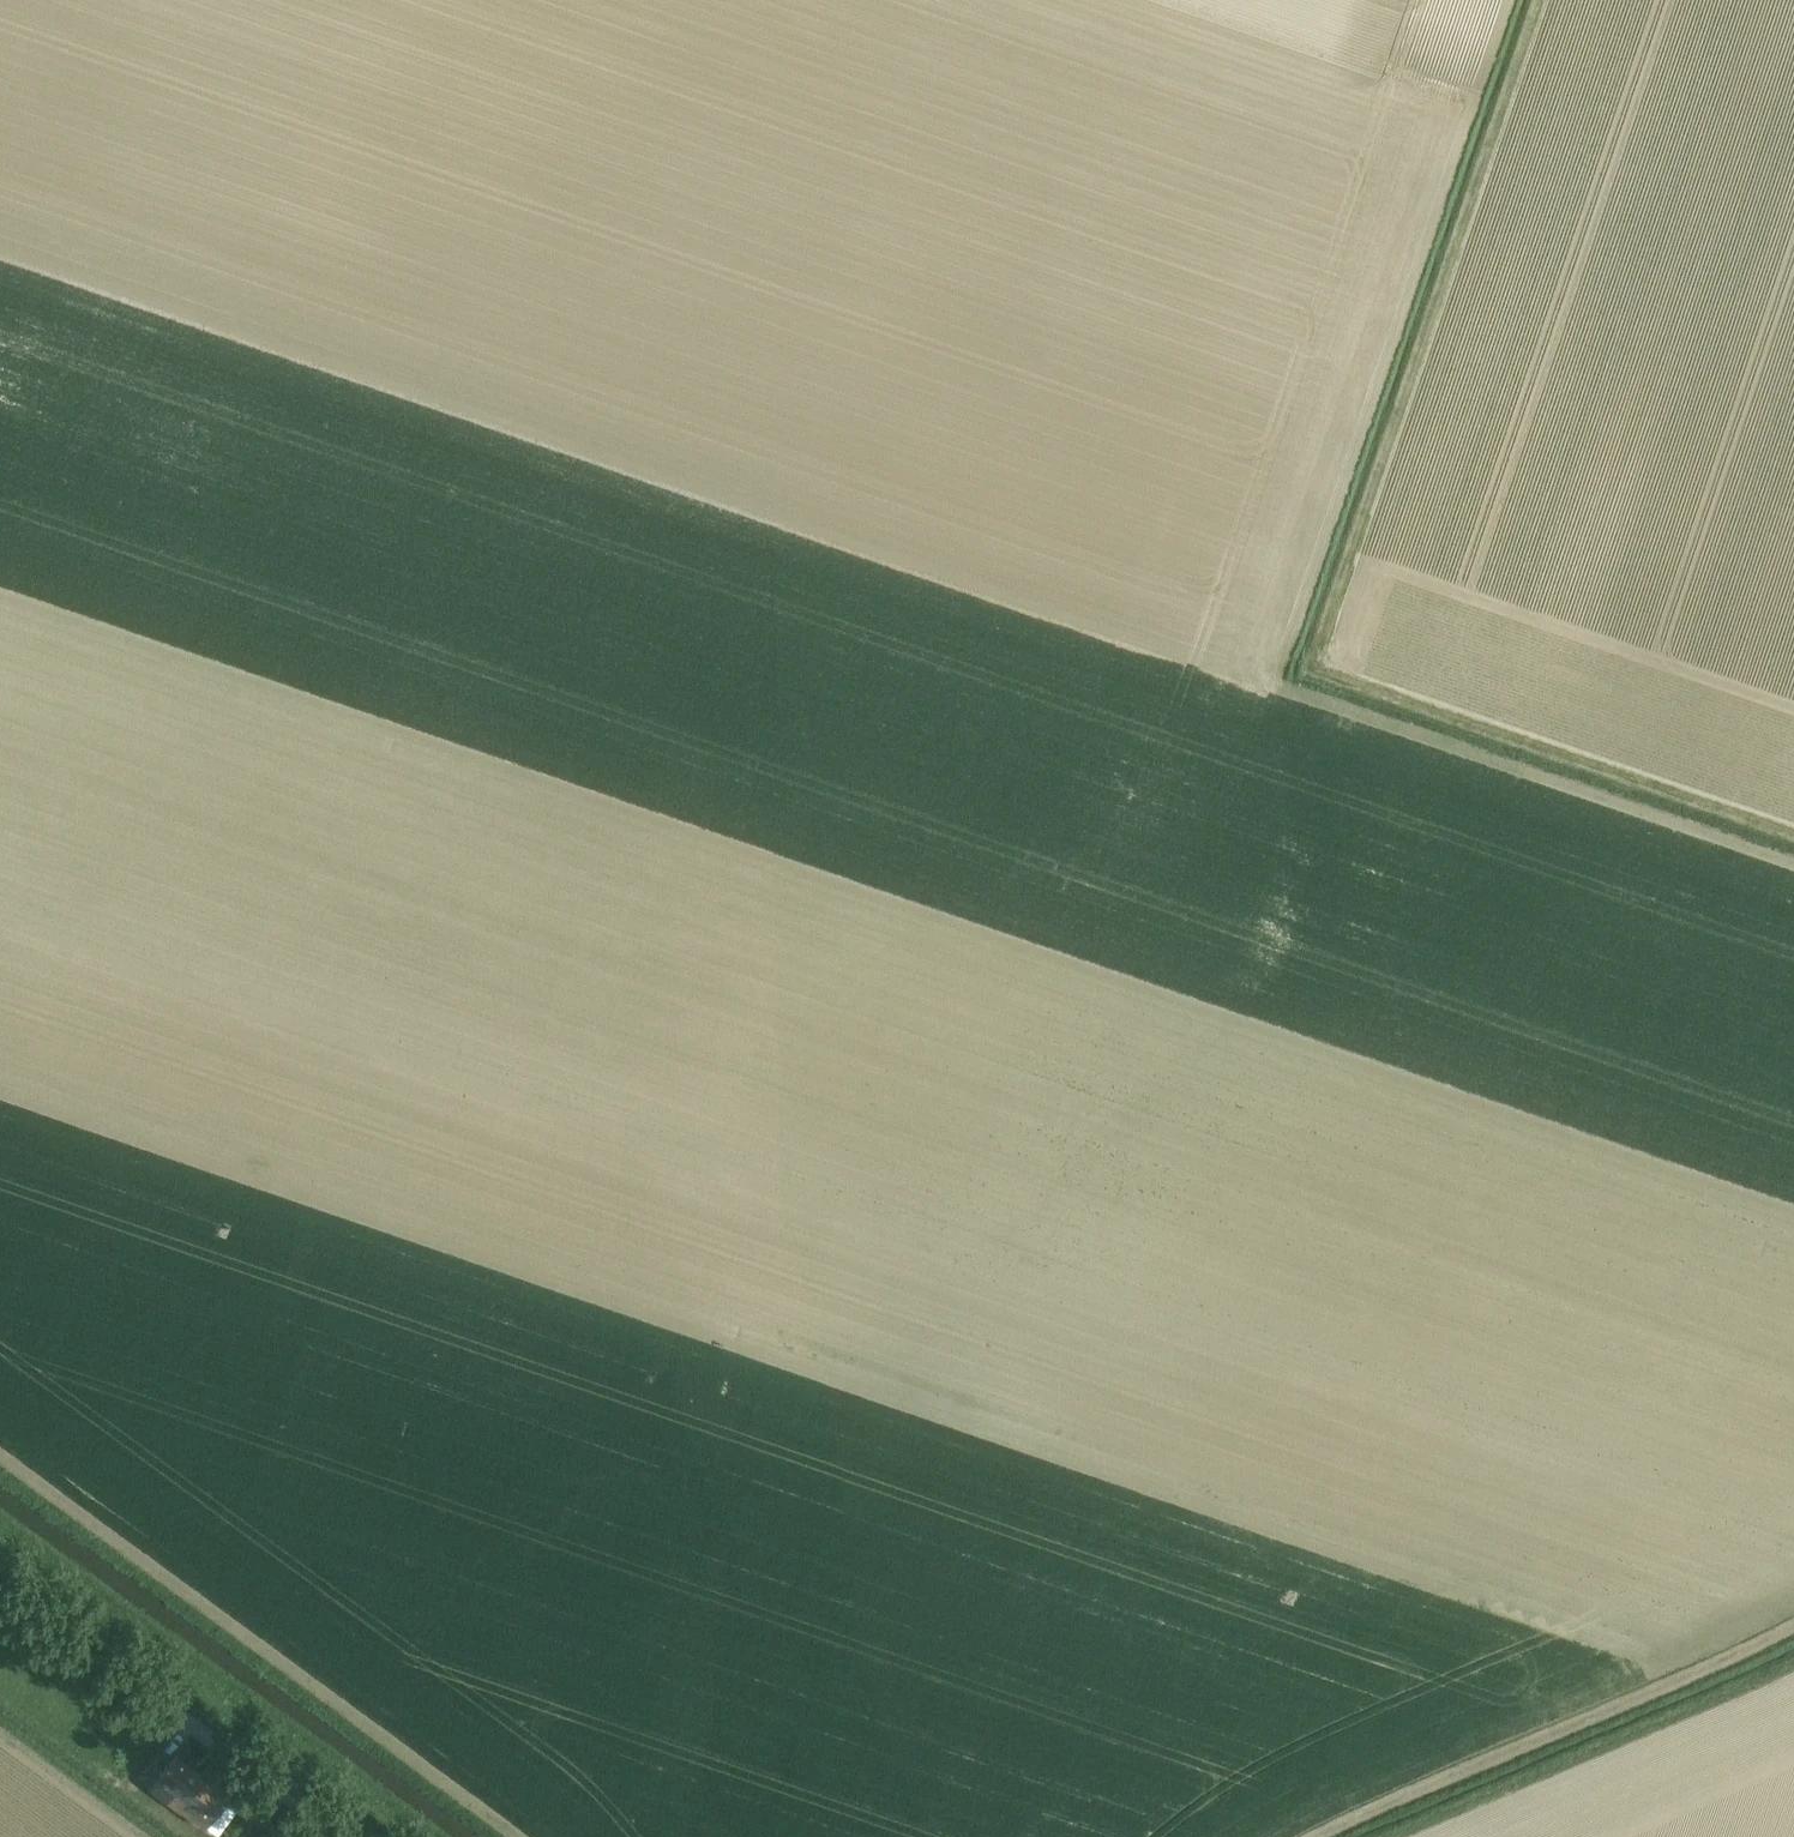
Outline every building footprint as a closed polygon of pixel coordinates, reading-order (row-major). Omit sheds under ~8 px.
[(150,1791),(180,1813),(183,1809),(205,1826),(226,1798),(204,1781),(204,1780),(175,1758),(150,1791)]
